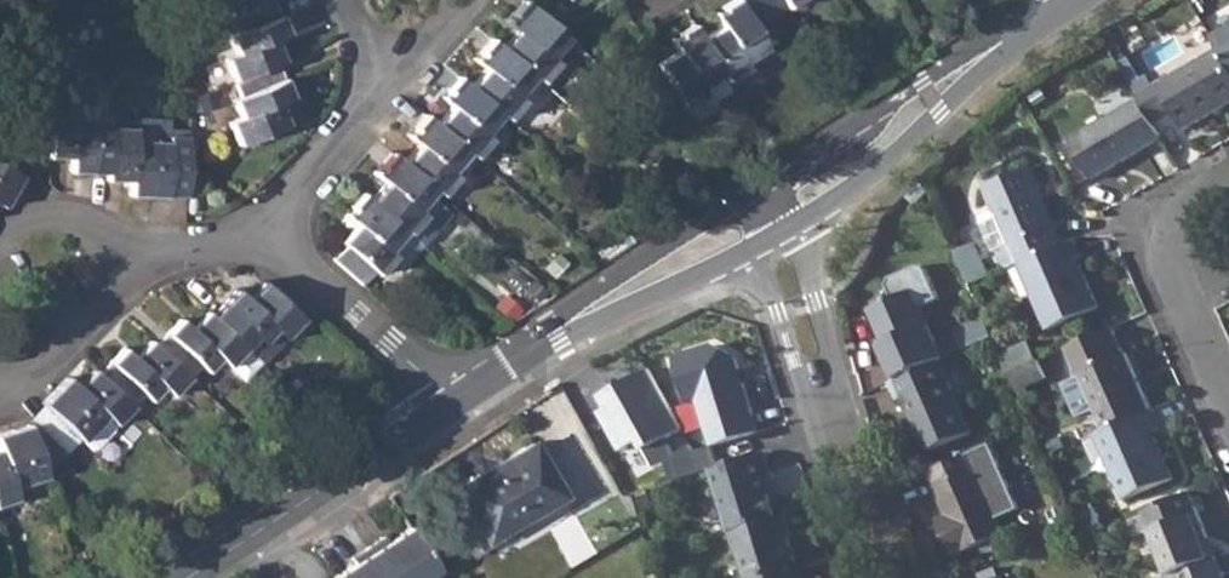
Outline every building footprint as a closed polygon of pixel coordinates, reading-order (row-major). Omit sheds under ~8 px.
[(230,16),(236,30),(227,34),(235,53),(223,58),(232,81),(277,63),(283,60),(273,37),(287,32),(273,0),(270,0),(230,16)] [(230,16),(270,0),(223,0),(230,16)] [(502,48),(535,76),(541,82),(557,62),(551,57),(568,38),(558,29),(525,0),(524,0),(514,11),(517,14),(511,20),(509,18),(507,20),(518,31),(502,48)] [(702,39),(724,75),(728,81),(749,69),(744,62),(766,49),(752,26),(788,5),(785,0),(734,0),(722,7),(724,11),(717,14),(715,11),(713,13),(722,28),(702,39)] [(702,39),(693,24),(679,32),(681,36),(674,39),(672,37),(670,38),(678,52),(658,65),(685,105),(705,94),(701,87),(724,75),(702,39)] [(1211,38),(1218,49),(1228,70),(1228,28),(1211,38)] [(484,69),(470,86),(501,114),(508,120),(523,103),(516,97),(535,76),(502,48),(491,38),(480,51),(482,53),(477,59),(474,57),(473,58),(484,69)] [(1135,95),(1138,100),(1152,125),(1172,114),(1182,130),(1228,104),(1228,70),(1218,49),(1135,95)] [(277,63),(232,81),(238,95),(231,99),(238,116),(228,120),(237,145),(286,124),(277,102),(291,96),(277,63)] [(452,107),(437,124),(468,152),(475,157),(490,140),(484,134),(501,114),(470,86),(458,75),(447,88),(450,90),(444,96),(441,94),(439,96),(452,107)] [(48,104),(47,159),(73,160),(73,173),(107,174),(109,127),(109,116),(94,116),(94,90),(83,89),(83,83),(49,83),(48,104)] [(1152,125),(1138,100),(1067,140),(1088,178),(1160,139),(1152,125)] [(418,145),(403,162),(435,190),(442,196),(456,179),(451,172),(468,152),(437,124),(425,114),(414,126),(416,129),(410,135),(408,133),(405,135),(418,145)] [(109,116),(109,127),(107,174),(107,182),(131,183),(130,196),(166,198),(167,195),(185,196),(187,138),(168,137),(168,142),(159,142),(160,119),(131,118),(126,116),(109,116)] [(385,183),(372,198),(409,233),(424,215),(419,210),(435,190),(403,162),(391,151),(380,165),(383,167),(378,173),(375,170),(373,173),(385,183)] [(2,207),(20,176),(0,165),(0,206),(2,207)] [(995,250),(1004,271),(1019,264),(1063,245),(1030,168),(986,188),(995,209),(981,216),(978,221),(992,252),(995,250)] [(346,246),(335,259),(360,282),(372,269),(377,273),(393,254),(402,263),(420,243),(409,233),(372,198),(364,192),(351,205),(354,208),(349,214),(346,211),(343,215),(355,225),(341,242),(346,246)] [(1063,245),(1019,264),(1049,331),(1099,309),(1077,259),(1083,256),(1075,240),(1063,245)] [(973,242),(955,250),(971,285),(988,277),(973,242)] [(885,345),(899,380),(942,361),(947,358),(920,293),(937,286),(930,268),(920,264),(896,275),(892,284),(897,297),(874,308),(888,344),(885,345)] [(236,292),(212,317),(245,349),(260,363),(302,319),(263,281),(245,299),(236,292)] [(180,321),(155,345),(190,378),(200,367),(207,373),(221,360),(243,381),(260,363),(245,349),(212,317),(205,311),(189,329),(180,321)] [(985,318),(958,331),(966,350),(994,337),(985,318)] [(1080,377),(1105,433),(1150,412),(1127,356),(1125,358),(1112,329),(1065,350),(1077,378),(1080,377)] [(123,350),(99,375),(133,408),(143,397),(149,403),(163,388),(173,396),(190,378),(155,345),(150,341),(133,358),(123,350)] [(742,436),(758,431),(742,381),(739,382),(735,370),(738,370),(733,355),(712,344),(672,357),(684,397),(695,393),(712,446),(742,436)] [(1030,346),(1002,357),(1009,373),(1038,361),(1030,346)] [(765,355),(751,359),(755,372),(763,369),(771,373),(769,366),(765,355)] [(899,380),(891,383),(898,401),(904,398),(928,452),(973,432),(942,361),(899,380)] [(1038,361),(1009,373),(1017,392),(1029,387),(1046,379),(1038,361)] [(68,378),(43,405),(82,442),(90,450),(98,449),(116,432),(116,425),(133,408),(99,375),(94,370),(77,387),(68,378)] [(749,457),(742,436),(712,446),(695,452),(689,441),(677,448),(668,433),(680,426),(648,370),(600,398),(611,417),(604,421),(622,452),(640,442),(656,468),(667,465),(672,481),(712,468),(749,457)] [(1029,387),(1017,392),(1023,404),(1033,399),(1029,387)] [(30,417),(28,419),(29,421),(66,457),(82,442),(43,405),(30,417)] [(1105,433),(1098,435),(1127,501),(1175,481),(1155,433),(1161,430),(1153,412),(1150,412),(1105,433)] [(0,451),(0,506),(16,501),(13,490),(47,479),(31,427),(0,436),(0,449),(0,451)] [(529,444),(450,489),(481,542),(560,497),(529,444)] [(992,446),(934,471),(941,487),(938,489),(950,516),(955,529),(945,534),(955,558),(1006,536),(999,520),(1020,511),(992,446)] [(712,468),(731,533),(777,518),(766,482),(774,480),(766,452),(749,457),(712,468)] [(1222,577),(1227,574),(1219,557),(1215,559),(1206,541),(1211,538),(1191,493),(1146,513),(1174,577),(1173,577),(1219,577),(1222,577)] [(730,533),(735,551),(739,550),(747,577),(806,577),(805,576),(800,577),(788,535),(791,533),(786,516),(777,518),(731,533),(730,533)] [(950,516),(939,520),(945,534),(955,529),(950,516)] [(366,548),(385,577),(426,577),(435,572),(407,528),(385,543),(383,537),(366,548)] [(1219,557),(1211,538),(1206,541),(1215,559),(1219,557)] [(331,577),(385,577),(366,548),(349,559),(353,564),(331,577)]
